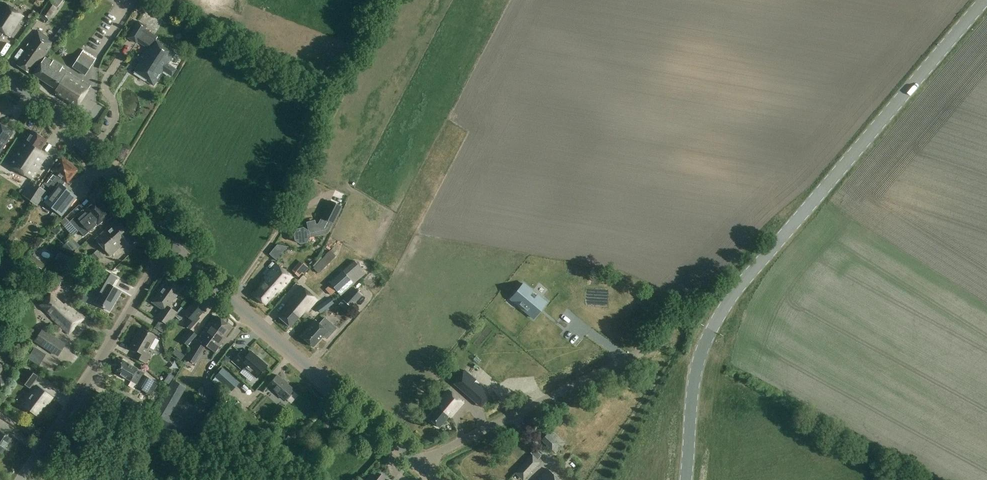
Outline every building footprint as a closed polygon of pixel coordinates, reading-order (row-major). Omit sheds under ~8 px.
[(63,0),(52,0),(39,18),(47,23),(63,0)] [(23,17),(2,3),(0,6),(0,39),(3,34),(10,38),(23,17)] [(163,3),(157,11),(167,17),(173,9),(163,3)] [(128,39),(136,44),(138,42),(147,47),(141,57),(144,59),(142,62),(140,61),(134,72),(146,79),(145,80),(153,85),(162,71),(172,77),(177,69),(167,63),(174,52),(156,40),(158,38),(146,30),(147,27),(139,22),(128,39)] [(31,74),(53,43),(37,31),(25,48),(27,50),(17,65),(31,74)] [(83,50),(79,57),(92,65),(96,58),(83,50)] [(92,65),(79,57),(72,68),(85,77),(92,65)] [(34,75),(54,87),(57,93),(77,106),(90,85),(82,81),(82,82),(62,69),(63,67),(53,61),(52,62),(45,58),(34,75)] [(13,133),(0,124),(0,153),(13,133)] [(40,151),(47,140),(32,131),(25,141),(22,139),(6,164),(31,181),(47,156),(40,151)] [(67,182),(77,169),(63,158),(52,172),(52,173),(47,179),(48,179),(44,184),(50,189),(41,200),(41,201),(54,211),(57,213),(60,216),(76,197),(62,185),(65,181),(67,182)] [(96,211),(102,205),(96,199),(84,210),(84,209),(83,210),(85,211),(78,218),(76,216),(69,222),(78,231),(79,231),(89,223),(88,222),(92,218),(98,212),(96,211)] [(332,228),(343,207),(330,201),(319,222),(332,228)] [(89,223),(79,231),(85,237),(110,214),(102,205),(96,211),(98,212),(92,218),(88,222),(89,223)] [(65,218),(60,223),(63,226),(68,221),(65,218)] [(125,249),(134,241),(128,235),(129,234),(117,220),(94,240),(109,257),(122,246),(125,249)] [(297,229),(293,235),(294,241),(300,245),(306,244),(309,239),(309,237),(330,233),(332,228),(319,222),(318,225),(314,226),(313,222),(306,223),(308,231),(303,228),(297,229)] [(71,253),(78,247),(71,239),(62,248),(65,251),(71,253)] [(5,248),(3,252),(8,256),(11,252),(5,248)] [(96,263),(103,257),(97,251),(91,256),(96,263)] [(318,275),(336,256),(331,251),(313,270),(318,275)] [(37,253),(31,260),(43,269),(48,262),(37,253)] [(60,254),(57,260),(69,266),(72,260),(60,254)] [(20,277),(29,265),(21,259),(12,271),(20,277)] [(341,296),(366,274),(354,261),(329,283),(341,296)] [(10,270),(0,263),(0,276),(4,279),(10,270)] [(279,293),(292,278),(276,264),(263,278),(266,281),(254,294),(265,304),(277,291),(279,293)] [(292,276),(300,282),(309,270),(301,264),(292,276)] [(109,311),(121,291),(112,286),(117,278),(104,270),(93,288),(99,292),(94,301),(109,311)] [(168,326),(175,316),(177,313),(168,307),(182,288),(169,279),(156,297),(154,295),(150,300),(162,309),(156,317),(168,326)] [(515,294),(510,299),(529,314),(534,318),(546,303),(523,284),(515,294)] [(306,314),(318,301),(300,285),(293,294),(295,296),(278,316),(291,327),(304,312),(306,314)] [(352,308),(363,295),(354,288),(343,300),(352,308)] [(63,304),(51,293),(39,306),(69,334),(83,318),(66,302),(63,304)] [(321,314),(335,304),(330,298),(317,308),(321,314)] [(181,307),(177,313),(175,316),(180,321),(184,315),(189,319),(184,325),(190,330),(201,318),(199,316),(205,310),(195,300),(186,310),(181,307)] [(231,326),(218,316),(213,323),(210,321),(197,339),(198,339),(186,357),(194,362),(205,345),(215,352),(222,342),(220,340),(224,335),(225,337),(232,327),(231,326)] [(325,317),(319,324),(315,321),(302,336),(314,346),(322,336),(327,340),(337,328),(325,317)] [(160,321),(155,328),(163,333),(167,326),(160,321)] [(146,363),(152,354),(148,351),(156,337),(142,328),(131,347),(138,351),(135,357),(146,363)] [(59,356),(66,344),(43,330),(36,341),(59,356)] [(187,346),(197,335),(192,330),(182,342),(187,346)] [(185,354),(176,347),(172,352),(181,359),(185,354)] [(247,355),(241,350),(231,362),(241,370),(243,368),(256,379),(267,366),(251,351),(247,355)] [(147,394),(147,393),(151,395),(158,384),(144,375),(145,373),(123,360),(116,372),(137,385),(136,387),(147,394)] [(36,386),(32,383),(37,375),(28,368),(20,380),(30,386),(34,389),(24,404),(39,414),(52,395),(37,385),(36,386)] [(223,368),(215,377),(231,391),(239,383),(223,368)] [(465,371),(455,384),(482,406),(492,393),(482,384),(480,387),(474,382),(476,380),(465,371)] [(2,378),(2,376),(0,375),(0,389),(3,391),(8,383),(2,378)] [(277,375),(267,386),(283,401),(285,398),(290,403),(298,395),(293,390),(293,389),(277,375)] [(169,388),(150,421),(161,427),(159,431),(172,438),(174,435),(178,437),(185,424),(170,416),(171,415),(182,396),(169,388)] [(233,393),(239,400),(244,395),(238,388),(233,393)] [(451,419),(465,402),(449,388),(434,405),(437,407),(428,418),(440,428),(449,417),(451,419)] [(135,415),(142,405),(127,396),(120,407),(135,415)] [(0,453),(10,438),(0,431),(0,452),(0,453)] [(547,432),(540,440),(553,451),(560,443),(547,432)] [(542,462),(533,454),(515,473),(523,479),(525,479),(542,462)] [(546,469),(536,479),(558,479),(546,469)]
